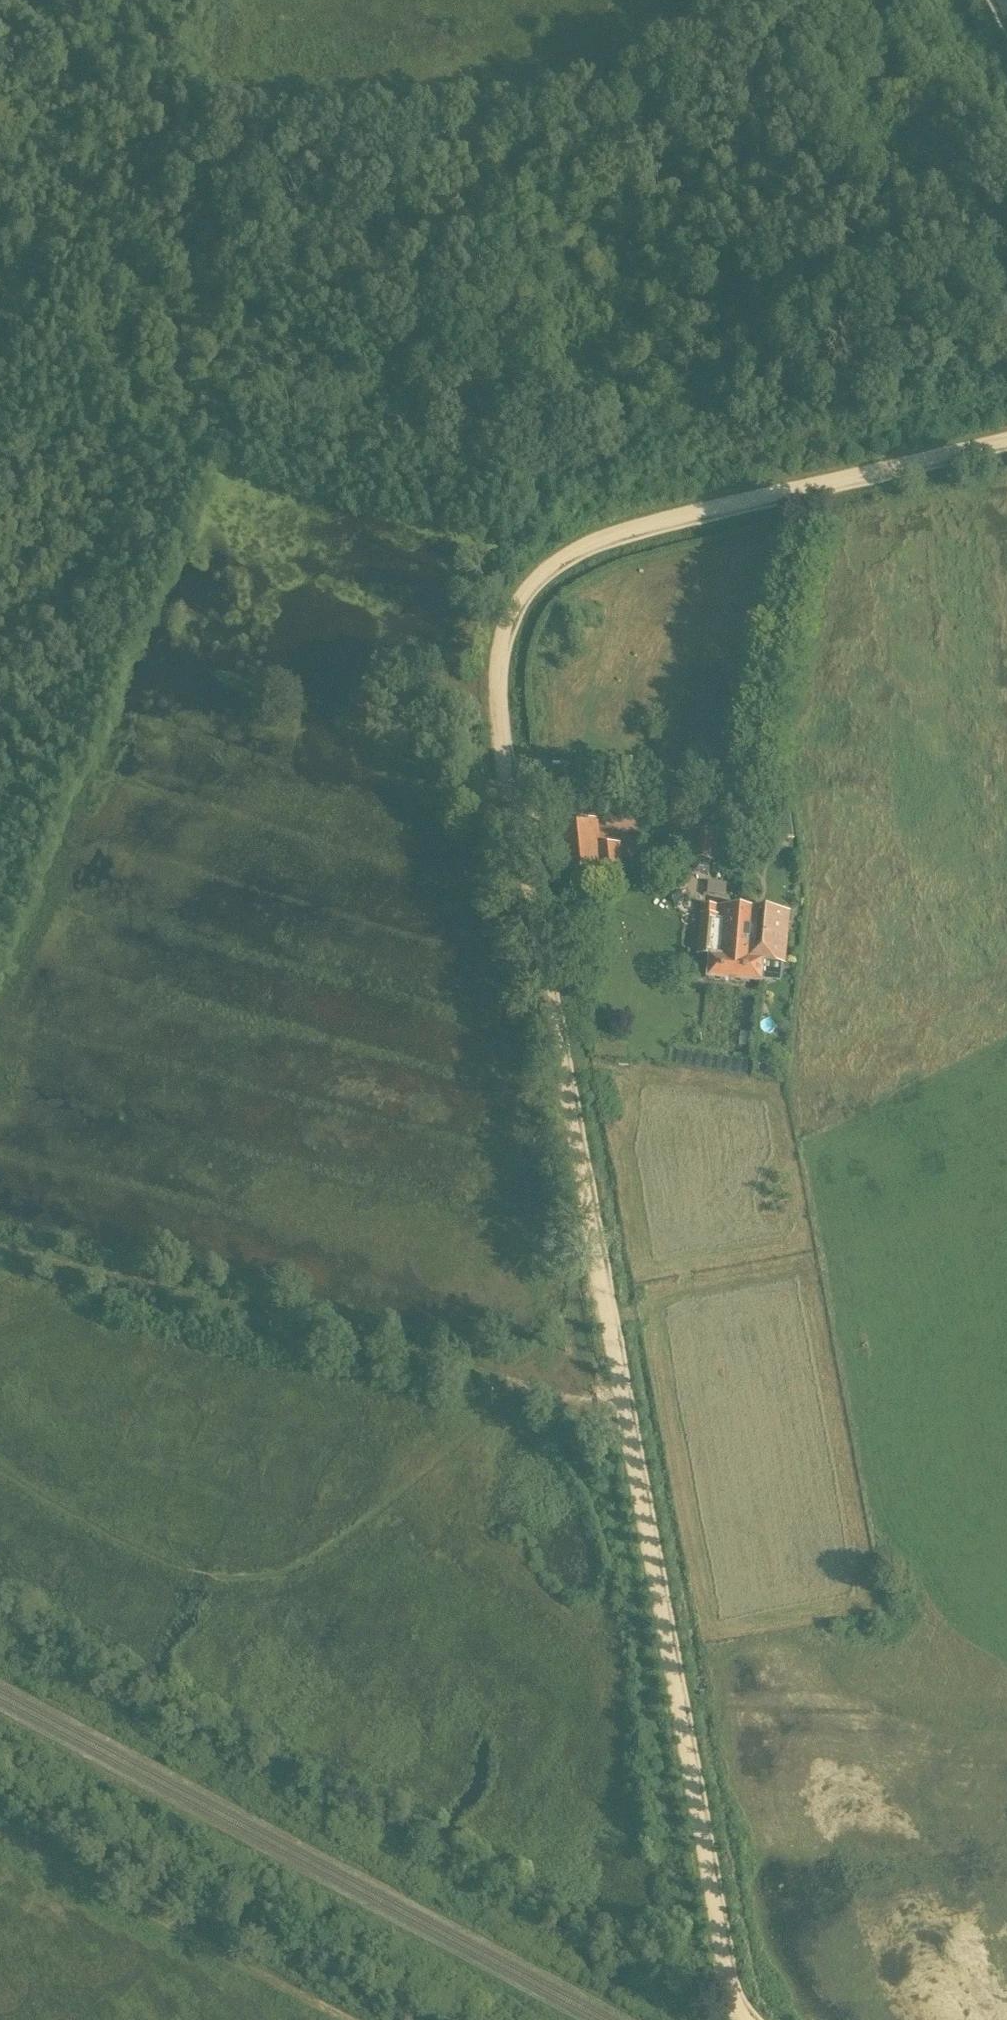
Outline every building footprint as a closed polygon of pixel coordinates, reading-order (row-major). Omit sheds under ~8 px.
[(552,797),(577,796),(575,778),(551,779),(552,797)] [(623,868),(621,842),(601,843),(598,819),(556,823),(561,874),(603,869),(623,868)] [(686,832),(684,859),(722,862),(724,835),(686,832)] [(751,961),(755,909),(717,906),(713,946),(721,947),(720,955),(710,954),(708,979),(762,984),(764,962),(751,961)] [(789,912),(755,909),(751,961),(764,962),(785,964),(789,912)]
